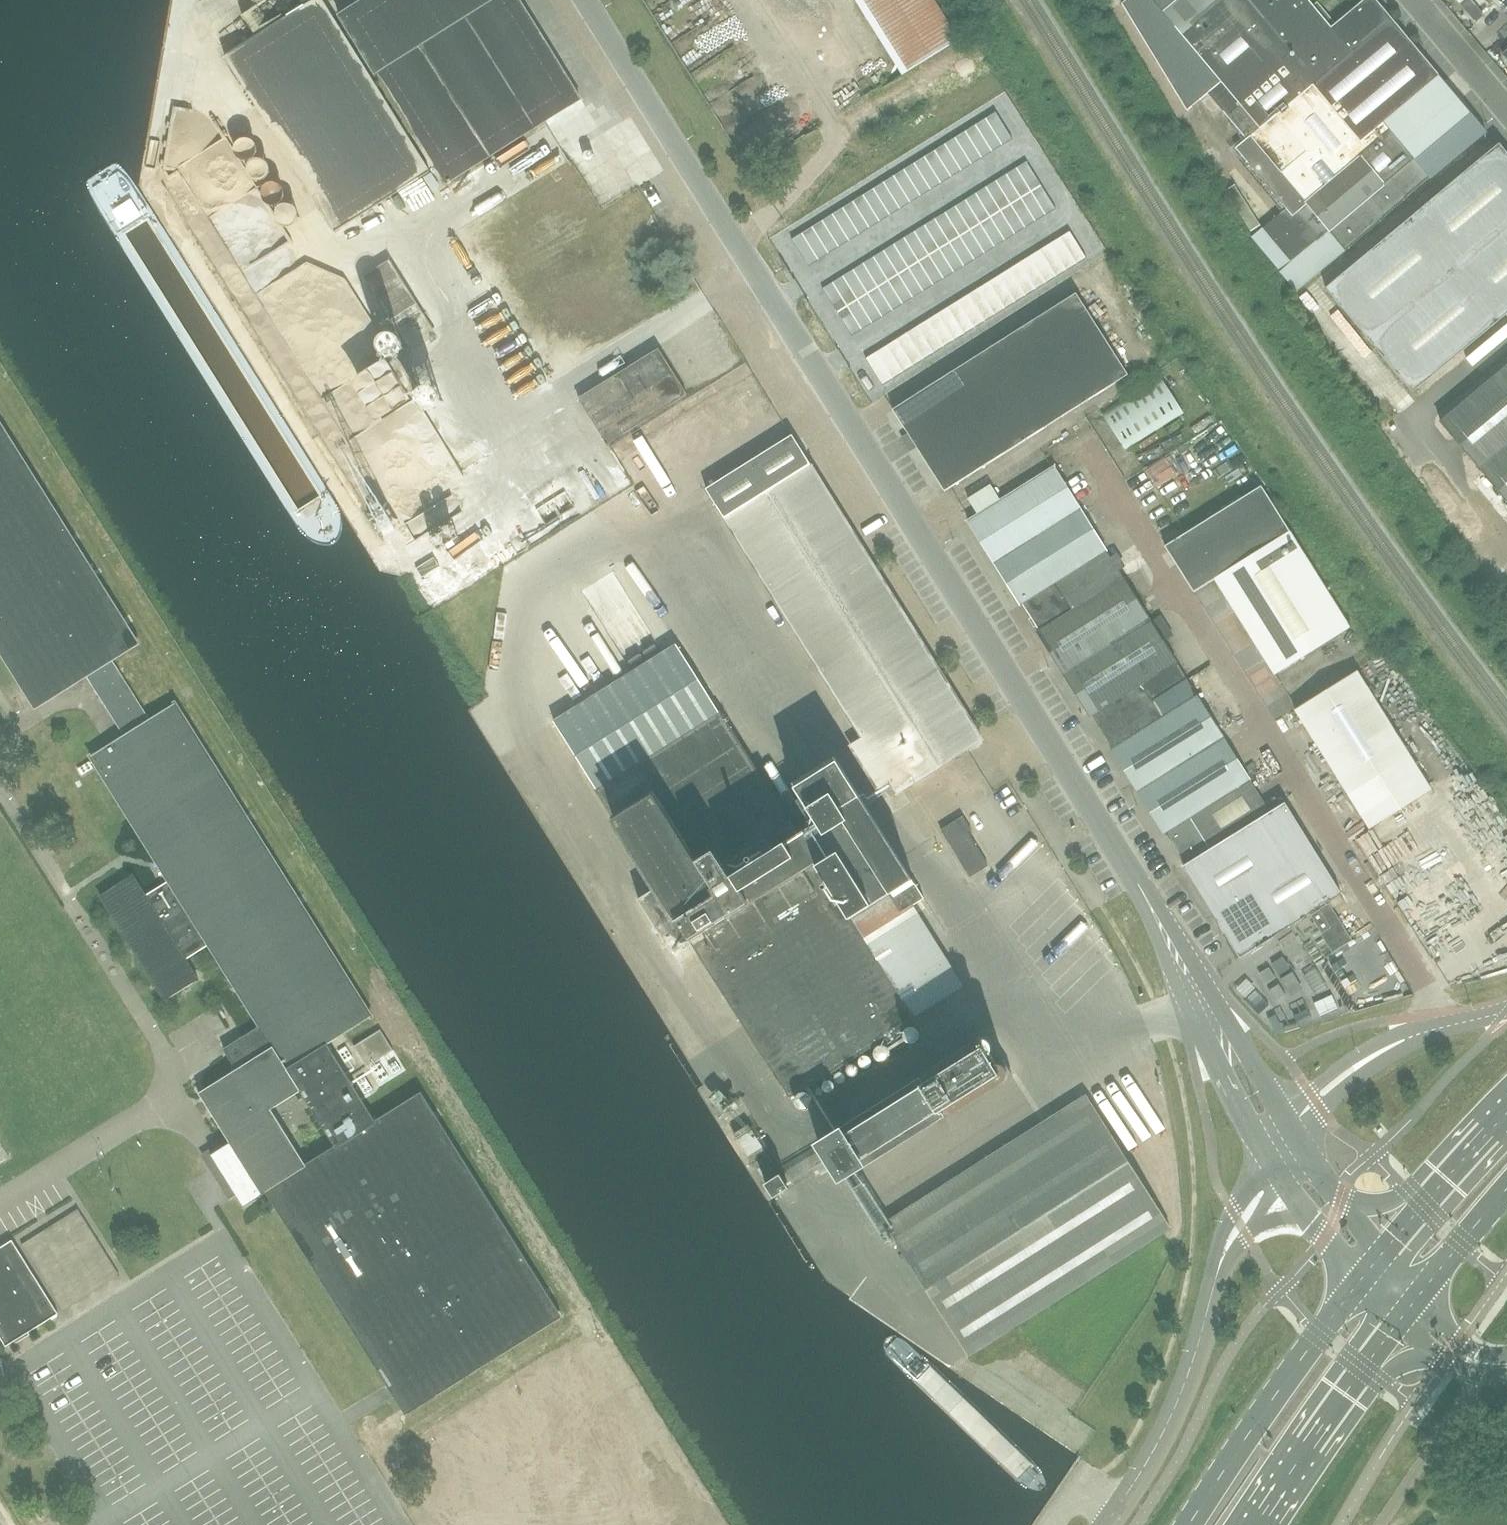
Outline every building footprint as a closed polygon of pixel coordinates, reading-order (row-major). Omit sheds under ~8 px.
[(581,100),(566,74),(519,0),(363,0),(340,14),(378,75),(405,119),(399,123),(369,74),(334,18),(323,0),(313,0),(225,55),(237,75),(334,232),(343,226),(385,200),(430,172),(407,135),(413,132),(445,184),(544,123),(581,100)] [(934,0),(855,0),(901,74),(958,38),(934,0)] [(1252,238),(1280,271),(1296,291),(1385,217),(1384,216),(1430,178),(1431,179),(1487,132),(1377,0),(1364,0),(1332,27),(1309,0),(1124,0),(1122,2),(1187,110),(1207,92),(1246,139),(1237,147),(1288,208),(1252,238)] [(1486,26),(1505,10),(1496,0),(1464,0),(1486,26)] [(855,90),(884,80),(874,54),(846,65),(855,90)] [(997,112),(987,118),(1004,145),(1014,139),(997,112)] [(993,152),(1004,145),(987,118),(977,125),(993,152)] [(966,131),(983,158),(993,152),(977,125),(966,131)] [(966,131),(956,137),(973,164),(983,158),(966,131)] [(956,137),(946,144),(963,171),(973,164),(956,137)] [(1500,143),(1326,288),(1413,392),(1506,314),(1506,152),(1500,143)] [(953,177),(963,171),(946,144),(936,150),(953,177)] [(953,177),(936,150),(925,156),(942,183),(953,177)] [(925,156),(915,163),(932,190),(942,183),(925,156)] [(1028,161),(1017,167),(1032,191),(1042,185),(1028,161)] [(922,196),(932,190),(915,163),(905,169),(922,196)] [(1007,174),(1022,198),(1032,191),(1017,167),(1007,174)] [(912,202),(922,196),(905,169),(895,175),(912,202)] [(1012,204),(1022,198),(1007,174),(997,180),(1012,204)] [(885,182),(901,209),(912,202),(895,175),(885,182)] [(987,187),(1002,210),(1012,204),(997,180),(987,187)] [(901,209),(885,182),(874,188),(891,215),(901,209)] [(1057,209),(1042,185),(1032,191),(1047,215),(1057,209)] [(977,193),(991,217),(1002,210),(987,187),(977,193)] [(864,194),(881,221),(891,215),(874,188),(864,194)] [(1047,215),(1032,191),(1022,198),(1037,221),(1047,215)] [(991,217),(977,193),(966,199),(981,223),(991,217)] [(854,201),(871,228),(881,221),(864,194),(854,201)] [(1027,228),(1037,221),(1022,198),(1012,204),(1027,228)] [(966,199),(956,206),(971,229),(981,223),(966,199)] [(871,228),(854,201),(844,207),(860,234),(871,228)] [(1027,228),(1012,204),(1002,210),(1016,234),(1027,228)] [(961,236),(971,229),(956,206),(946,212),(961,236)] [(833,213),(850,241),(860,234),(844,207),(833,213)] [(1016,234),(1002,210),(991,217),(1006,240),(1016,234)] [(950,242),(961,236),(946,212),(936,218),(950,242)] [(850,241),(833,213),(823,220),(840,247),(850,241)] [(996,247),(1006,240),(991,217),(981,223),(996,247)] [(936,218),(925,225),(940,248),(950,242),(936,218)] [(813,226),(830,253),(840,247),(823,220),(813,226)] [(981,223),(971,229),(986,253),(996,247),(981,223)] [(915,231),(930,255),(940,248),(925,225),(915,231)] [(813,226),(803,232),(820,260),(830,253),(813,226)] [(975,259),(986,253),(971,229),(961,236),(975,259)] [(920,261),(930,255),(915,231),(905,237),(920,261)] [(1061,237),(1078,264),(1088,258),(1071,231),(1061,237)] [(820,260),(803,232),(792,239),(809,266),(820,260)] [(950,242),(965,266),(975,259),(961,236),(950,242)] [(905,237),(895,244),(909,267),(920,261),(905,237)] [(1061,237),(1051,243),(1067,271),(1078,264),(1061,237)] [(950,242),(940,248),(955,272),(965,266),(950,242)] [(1057,277),(1067,271),(1051,243),(1040,250),(1057,277)] [(884,250),(899,274),(909,267),(895,244),(884,250)] [(955,272),(940,248),(930,255),(945,278),(955,272)] [(899,274),(884,250),(874,256),(889,280),(899,274)] [(1057,277),(1040,250),(1030,256),(1047,283),(1057,277)] [(930,255),(920,261),(934,285),(945,278),(930,255)] [(874,256),(864,263),(879,286),(889,280),(874,256)] [(1020,262),(1037,290),(1047,283),(1030,256),(1020,262)] [(410,349),(413,348),(428,338),(425,333),(433,328),(390,259),(364,275),(410,349)] [(920,261),(909,267),(924,291),(934,285),(920,261)] [(1020,262),(1010,269),(1026,296),(1037,290),(1020,262)] [(869,293),(879,286),(864,263),(854,269),(869,293)] [(924,291),(909,267),(899,274),(914,297),(924,291)] [(843,275),(858,299),(869,293),(854,269),(843,275)] [(1016,302),(1026,296),(1010,269),(999,275),(1016,302)] [(904,304),(914,297),(899,274),(889,280),(904,304)] [(843,275),(833,282),(848,305),(858,299),(843,275)] [(1006,309),(1016,302),(999,275),(989,281),(1006,309)] [(904,304),(889,280),(879,286),(894,310),(904,304)] [(1006,309),(989,281),(979,288),(996,315),(1006,309)] [(838,312),(848,305),(833,282),(823,288),(838,312)] [(869,293),(883,316),(894,310),(879,286),(869,293)] [(996,315),(979,288),(969,294),(986,321),(996,315)] [(883,316),(869,293),(858,299),(873,323),(883,316)] [(945,491),(1129,375),(1076,293),(893,409),(945,491)] [(975,328),(986,321),(969,294),(958,301),(975,328)] [(873,323),(858,299),(848,305),(863,329),(873,323)] [(948,307),(965,334),(975,328),(958,301),(948,307)] [(848,305),(838,312),(853,336),(863,329),(848,305)] [(955,340),(965,334),(948,307),(938,313),(955,340)] [(938,313),(928,320),(945,347),(955,340),(938,313)] [(945,347),(928,320),(918,326),(934,353),(945,347)] [(918,326),(907,332),(924,359),(934,353),(918,326)] [(907,332),(897,339),(914,366),(924,359),(907,332)] [(904,372),(914,366),(897,339),(887,345),(904,372)] [(893,378),(904,372),(887,345),(877,351),(893,378)] [(604,445),(683,395),(655,351),(576,401),(604,445)] [(883,385),(893,378),(877,351),(866,358),(883,385)] [(1441,421),(1483,471),(1472,481),(1506,522),(1506,365),(1441,421)] [(1126,449),(1184,413),(1161,375),(1101,412),(1126,449)] [(742,391),(721,404),(729,417),(750,404),(742,391)] [(175,701),(147,718),(111,661),(139,644),(0,422),(0,650),(35,706),(36,708),(87,676),(124,735),(106,746),(91,756),(168,881),(145,895),(133,875),(100,895),(165,1000),(198,979),(185,959),(208,945),(251,1013),(259,1026),(261,1029),(225,1051),(237,1071),(201,1094),(228,1138),(231,1143),(212,1155),(219,1166),(217,1170),(218,1173),(221,1176),(225,1175),(227,1179),(220,1183),(230,1199),(237,1195),(238,1196),(244,1206),(268,1192),(280,1212),(286,1221),(387,1383),(388,1385),(395,1396),(395,1397),(405,1412),(558,1316),(419,1093),(373,1122),(325,1045),(371,1016),(175,701)] [(792,434),(791,435),(706,488),(724,515),(859,730),(895,790),(980,737),(809,462),(792,434)] [(1163,492),(1187,481),(1177,458),(1152,469),(1163,492)] [(1041,629),(1124,577),(1055,466),(969,520),(1021,604),(1024,601),(1041,629)] [(1215,579),(1291,533),(1261,486),(1165,546),(1194,592),(1215,579)] [(460,521),(438,529),(446,549),(468,541),(460,521)] [(1291,533),(1215,579),(1275,675),(1350,627),(1291,533)] [(417,567),(418,568),(423,576),(441,565),(435,556),(417,567)] [(1494,569),(1505,590),(1506,589),(1506,562),(1494,569)] [(1114,747),(1162,717),(1151,700),(1187,678),(1177,662),(1124,577),(1041,629),(1038,631),(1090,715),(1093,713),(1114,747)] [(720,709),(719,710),(676,643),(554,719),(658,885),(639,897),(672,949),(691,937),(791,1097),(914,1020),(851,919),(871,906),(883,925),(925,898),(838,761),(797,787),(817,819),(797,831),(720,709)] [(1432,790),(1357,671),(1295,709),(1370,829),(1432,790)] [(1167,831),(1185,859),(1209,844),(1192,816),(1250,780),(1223,737),(1197,695),(1187,678),(1151,700),(1162,717),(1114,747),(1111,749),(1164,833),(1167,831)] [(1241,957),(1342,894),(1285,803),(1184,866),(1241,957)] [(968,875),(986,864),(968,835),(972,833),(962,817),(940,830),(968,875)] [(1310,915),(1333,952),(1352,942),(1328,904),(1310,915)] [(381,1031),(355,1047),(368,1068),(394,1052),(381,1031)] [(985,1032),(833,1130),(817,1141),(839,1175),(860,1161),(863,1165),(942,1114),(938,1108),(945,1104),(950,1111),(1011,1072),(985,1032)] [(1170,1227),(1128,1161),(1087,1096),(1008,1146),(885,1223),(967,1354),(1008,1328),(1170,1227)] [(120,1275),(78,1209),(22,1244),(64,1310),(120,1275)] [(13,1240),(0,1248),(0,1336),(7,1346),(58,1313),(13,1240)]
